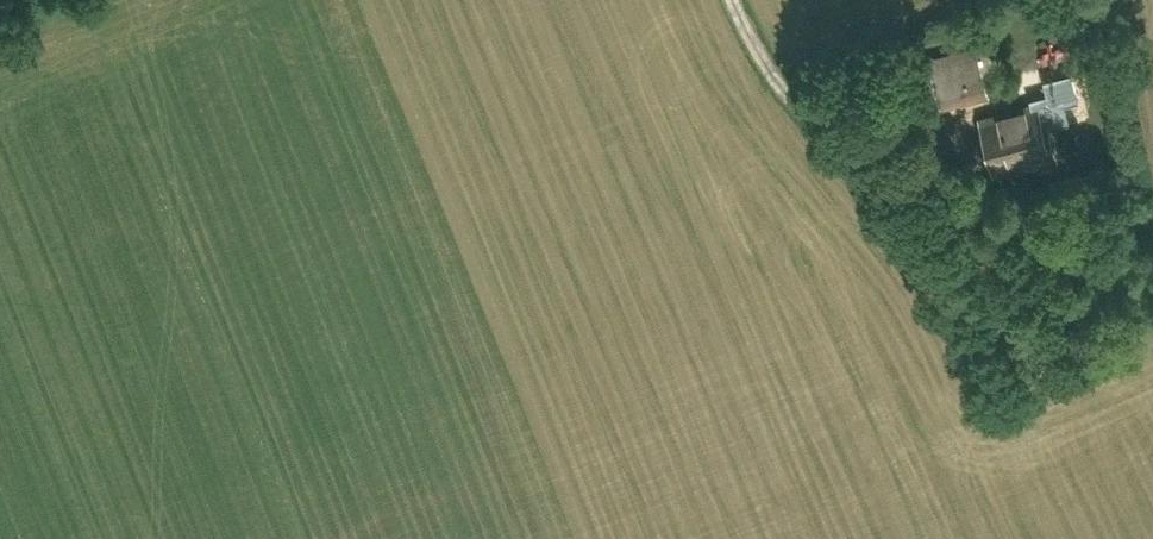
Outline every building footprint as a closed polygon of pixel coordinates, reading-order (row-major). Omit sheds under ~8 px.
[(950,56),(968,109),(1000,98),(982,45),(950,56)] [(1036,108),(984,121),(996,169),(1054,155),(1046,124),(1041,125),(1036,108)]
